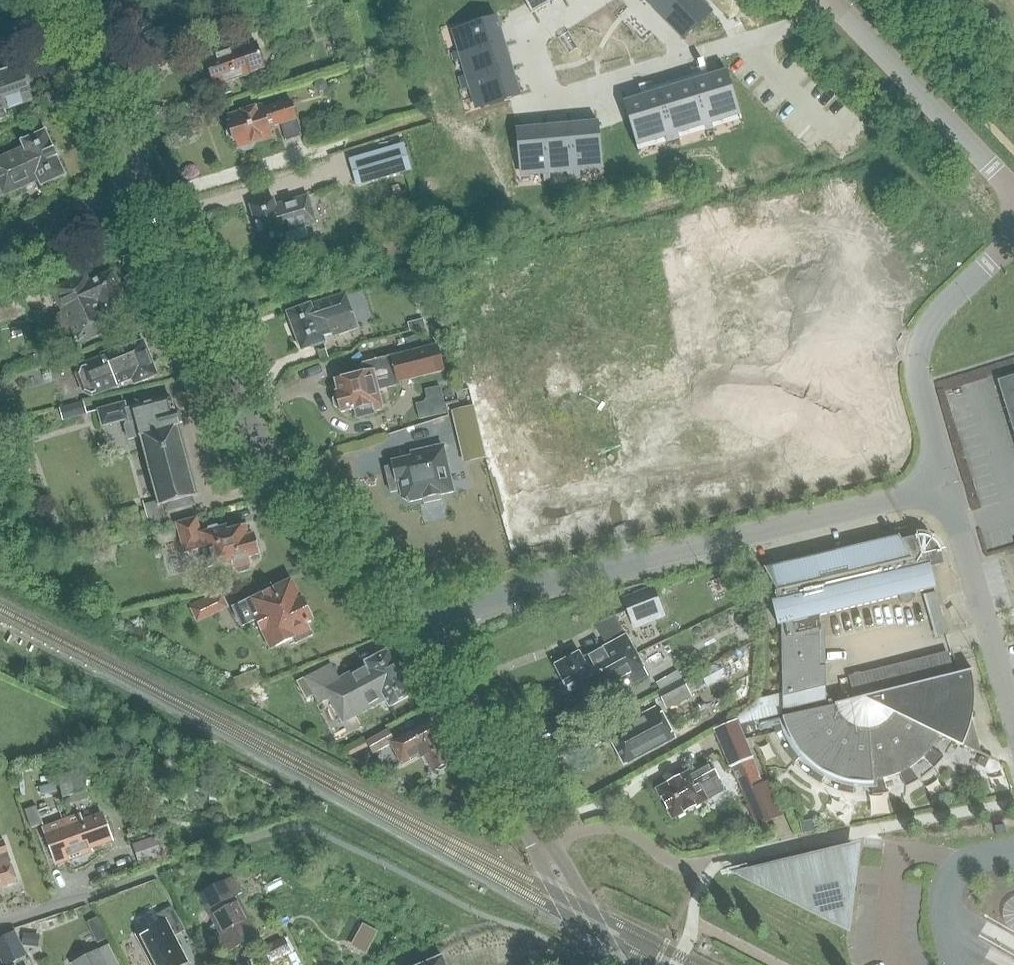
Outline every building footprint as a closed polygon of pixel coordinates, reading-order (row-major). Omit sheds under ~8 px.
[(545,11),(561,0),(538,0),(545,11)] [(694,33),(691,36),(692,37),(722,8),(721,7),(718,10),(709,0),(663,0),(694,33)] [(461,48),(463,54),(474,50),(514,38),(505,9),(465,22),(472,44),(461,48)] [(468,71),(470,77),(521,61),(514,38),(474,50),(479,67),(468,71)] [(248,73),(263,68),(254,42),(205,59),(214,86),(216,85),(219,95),(235,90),(231,81),(248,75),(248,73)] [(521,61),(470,77),(472,83),(483,79),(490,101),(530,89),(521,61)] [(738,63),(704,74),(719,123),(722,132),(729,130),(728,125),(737,122),(736,118),(754,112),(738,63)] [(31,101),(18,65),(0,72),(0,118),(6,116),(5,110),(31,101)] [(704,74),(670,84),(688,142),(694,140),(693,136),(704,133),(702,128),(719,123),(704,74)] [(313,88),(318,92),(324,91),(326,84),(321,79),(315,81),(313,88)] [(670,84),(635,95),(650,144),(668,139),(669,143),(680,140),(682,144),(688,142),(670,84)] [(284,140),(301,135),(290,101),(262,110),(261,106),(228,116),(230,123),(229,123),(229,124),(227,134),(234,142),(236,142),(238,149),(244,151),(253,149),(255,144),(271,139),(268,128),(280,124),(284,140)] [(608,110),(579,115),(588,168),(594,167),(592,155),(615,151),(608,110)] [(579,115),(555,119),(562,160),(579,157),(581,169),(588,168),(579,115)] [(555,119),(526,123),(533,165),(556,161),(558,173),(564,172),(562,160),(555,119)] [(65,177),(44,130),(20,141),(23,148),(0,158),(0,198),(38,181),(41,187),(65,177)] [(402,143),(347,159),(355,187),(410,171),(402,143)] [(282,233),(315,223),(307,196),(274,206),(273,199),(249,206),(262,251),(286,244),(282,233)] [(105,320),(128,309),(111,273),(88,284),(84,275),(50,291),(60,313),(47,319),(61,349),(74,343),(76,346),(109,330),(105,320)] [(29,313),(19,286),(0,293),(0,323),(29,313)] [(335,335),(357,328),(345,295),(310,305),(310,304),(287,314),(301,350),(324,341),(323,337),(332,333),(335,335)] [(91,396),(131,379),(133,385),(157,376),(143,342),(122,351),(116,348),(98,355),(102,364),(100,365),(92,362),(79,367),(76,375),(83,393),(91,396)] [(360,369),(361,374),(335,381),(338,392),(337,392),(337,395),(334,401),(335,407),(341,410),(341,412),(354,409),(356,418),(374,414),(371,405),(381,403),(377,390),(399,385),(398,382),(443,371),(437,346),(362,364),(360,369)] [(996,380),(1013,436),(1013,375),(996,380)] [(0,379),(0,393),(13,389),(9,376),(0,379)] [(125,420),(127,421),(123,425),(127,440),(137,437),(156,504),(162,503),(164,509),(190,502),(188,495),(195,493),(176,424),(180,422),(177,410),(172,411),(168,396),(124,408),(122,401),(95,409),(100,427),(125,420)] [(58,408),(62,421),(86,414),(82,401),(58,408)] [(392,466),(384,468),(390,492),(399,490),(401,498),(408,503),(423,499),(424,503),(440,499),(439,495),(452,492),(441,445),(410,453),(411,457),(391,461),(392,466)] [(143,505),(149,529),(161,525),(155,502),(143,505)] [(182,552),(202,547),(207,567),(230,562),(232,570),(236,572),(246,570),(249,566),(247,557),(257,555),(256,552),(258,549),(257,541),(252,539),(251,536),(247,537),(245,528),(225,532),(225,529),(218,531),(215,529),(209,531),(207,533),(200,535),(195,518),(175,523),(182,552)] [(923,537),(914,537),(915,540),(902,543),(898,536),(897,536),(898,539),(765,570),(764,568),(763,569),(776,592),(774,592),(777,602),(772,603),(777,625),(780,624),(781,697),(825,686),(825,666),(819,666),(818,615),(898,596),(900,601),(903,605),(907,605),(911,602),(911,597),(910,593),(934,587),(928,566),(940,563),(938,554),(940,553),(937,545),(931,540),(923,537)] [(517,556),(519,566),(533,563),(531,553),(517,556)] [(303,624),(308,622),(305,616),(306,613),(302,606),(299,604),(288,581),(232,609),(240,625),(253,619),(268,650),(291,639),(294,644),(309,636),(303,624)] [(652,585),(621,598),(629,617),(660,605),(652,585)] [(220,595),(209,600),(214,611),(225,606),(220,595)] [(554,666),(565,685),(583,675),(584,678),(591,674),(592,677),(608,668),(609,670),(635,656),(613,615),(594,625),(606,646),(582,659),(578,653),(554,666)] [(388,708),(413,694),(387,649),(363,663),(364,665),(338,679),(329,664),(303,678),(306,682),(301,685),(308,697),(312,694),(318,704),(328,698),(342,724),(384,700),(388,708)] [(646,676),(635,656),(609,670),(608,668),(592,677),(591,674),(584,678),(583,675),(565,685),(579,711),(602,698),(599,692),(614,684),(618,691),(646,676)] [(865,784),(871,783),(872,795),(879,794),(887,793),(882,776),(898,772),(905,787),(909,785),(914,782),(918,780),(908,766),(922,756),(933,768),(938,763),(943,757),(929,747),(939,734),(992,760),(993,758),(980,752),(971,719),(973,703),(972,688),(970,672),(972,672),(972,670),(760,723),(760,724),(771,721),(773,728),(775,734),(786,730),(788,735),(791,740),(793,745),(784,751),(787,755),(790,759),(793,763),(801,755),(805,759),(810,763),(814,767),(808,776),(812,779),(816,781),(820,784),(825,774),(830,776),(836,778),(841,780),(838,791),(843,792),(848,793),(853,794),(854,783),(859,783),(865,784)] [(657,692),(665,710),(691,697),(682,680),(657,692)] [(741,725),(743,733),(754,730),(752,721),(785,714),(780,694),(755,700),(750,707),(743,712),(737,716),(739,725),(741,725)] [(625,726),(608,735),(623,765),(674,739),(657,707),(624,724),(625,726)] [(730,767),(730,768),(756,827),(782,816),(766,781),(762,782),(735,720),(712,730),(728,768),(730,767)] [(431,772),(447,764),(434,739),(435,739),(427,723),(390,744),(402,765),(416,757),(422,766),(427,763),(431,772)] [(393,741),(387,729),(366,741),(372,753),(393,741)] [(984,768),(988,761),(980,757),(977,765),(984,768)] [(672,818),(703,802),(723,790),(707,763),(657,791),(672,818)] [(61,796),(86,789),(81,770),(57,777),(61,796)] [(30,829),(61,818),(55,803),(38,809),(37,805),(24,810),(30,829)] [(43,826),(46,834),(57,863),(92,850),(92,848),(112,841),(102,814),(82,821),(79,813),(43,826)] [(801,835),(816,832),(813,818),(798,821),(801,835)] [(7,852),(3,839),(0,840),(0,887),(17,881),(7,852)] [(846,930),(855,847),(753,871),(752,882),(846,930)] [(232,876),(215,885),(199,893),(230,951),(258,935),(236,895),(241,892),(232,876)] [(1013,899),(1007,905),(1004,911),(1004,918),(1006,925),(1011,930),(1013,931),(1013,899)] [(187,962),(174,936),(185,930),(173,906),(156,915),(160,922),(136,934),(152,964),(182,964),(187,962)] [(2,964),(9,964),(27,956),(14,930),(0,938),(0,961),(2,964)] [(39,934),(23,933),(22,946),(38,947),(39,934)] [(262,948),(270,963),(287,954),(291,963),(298,959),(286,936),(262,948)] [(106,945),(69,964),(116,964),(106,945)] [(440,956),(419,964),(444,964),(440,956)]
